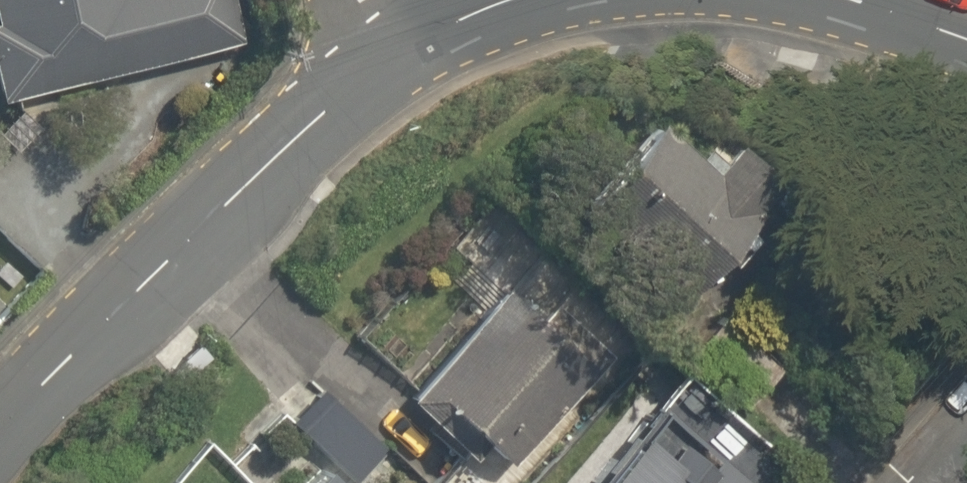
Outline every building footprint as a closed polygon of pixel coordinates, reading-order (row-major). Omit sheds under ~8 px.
[(232,27),(225,0),(0,0),(0,87),(232,27)] [(643,77),(546,192),(672,298),(704,260),(721,274),(751,237),(735,223),(769,183),(643,77)] [(490,209),(459,241),(488,269),(519,237),(490,209)] [(392,386),(409,403),(419,393),(496,462),(571,384),(585,369),(504,290),(493,302),(482,292),(392,386)] [(378,450),(317,392),(286,425),(348,482),(378,450)] [(638,416),(624,433),(613,423),(563,482),(745,482),(704,446),(689,463),(638,416)] [(305,460),(283,482),(332,482),(305,460)]
